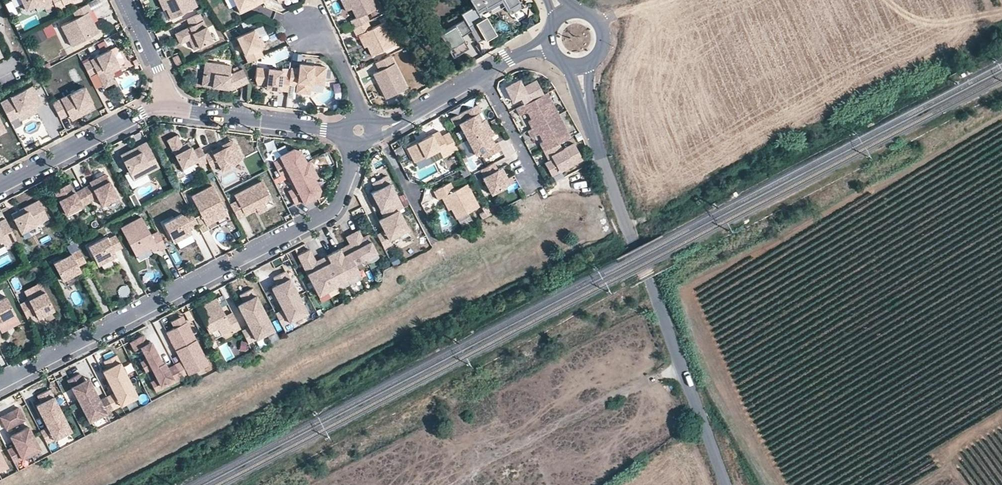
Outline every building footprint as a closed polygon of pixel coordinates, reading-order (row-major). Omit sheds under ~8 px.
[(24,8),(34,4),(41,0),(43,4),(52,0),(21,0),(24,8)] [(52,0),(56,8),(64,5),(63,2),(67,0),(52,0)] [(165,8),(170,18),(193,8),(190,0),(162,0),(165,8)] [(263,1),(263,0),(233,0),(239,12),(247,9),(245,5),(253,1),(255,5),(263,1)] [(367,22),(369,21),(365,14),(380,6),(377,0),(340,0),(345,11),(351,8),(355,17),(350,20),(354,28),(367,22)] [(481,34),(473,20),(480,16),(478,13),(500,0),(470,0),(472,3),(459,10),(463,16),(469,28),(475,37),(481,34)] [(506,5),(508,10),(519,3),(517,0),(514,0),(506,5)] [(90,9),(86,2),(72,9),(75,16),(60,24),(71,44),(97,31),(87,10),(90,9)] [(199,13),(187,19),(190,27),(175,34),(179,44),(188,40),(193,50),(212,41),(199,13)] [(521,20),(525,28),(534,23),(529,15),(521,20)] [(469,28),(463,16),(438,30),(451,54),(466,45),(460,33),(469,28)] [(480,16),(473,20),(481,34),(488,30),(480,16)] [(35,42),(56,33),(51,22),(30,31),(35,42)] [(354,28),(352,29),(356,36),(358,35),(361,34),(366,46),(371,56),(395,44),(385,22),(371,29),(367,22),(354,28)] [(247,59),(262,53),(258,44),(260,43),(256,35),(252,26),(235,34),(247,59)] [(366,46),(361,34),(358,35),(364,47),(366,46)] [(474,39),(478,50),(491,45),(487,35),(474,39)] [(114,45),(109,47),(117,63),(122,61),(123,58),(116,46),(114,45)] [(82,62),(88,74),(95,70),(103,85),(113,80),(110,75),(109,71),(112,70),(119,66),(117,63),(109,47),(82,62)] [(181,64),(177,55),(173,57),(176,66),(181,64)] [(405,88),(390,55),(375,62),(379,70),(373,73),(385,98),(405,88)] [(247,79),(241,66),(228,73),(229,63),(204,60),(201,83),(230,87),(247,79)] [(289,75),(288,82),(296,83),(295,90),(309,91),(311,78),(324,79),(325,64),(299,61),(298,66),(290,65),(289,75)] [(269,86),(287,88),(288,82),(289,75),(281,74),(282,68),(257,65),(255,76),(255,81),(265,82),(270,83),(269,86)] [(524,105),(543,95),(536,81),(522,88),(519,80),(505,87),(512,102),(520,98),(524,105)] [(6,115),(14,111),(17,116),(34,107),(33,105),(40,102),(31,84),(0,100),(0,103),(6,115)] [(51,100),(59,115),(67,111),(67,112),(80,105),(83,110),(94,105),(83,84),(51,100)] [(524,105),(516,109),(519,116),(527,112),(531,120),(528,121),(532,129),(558,115),(546,93),(543,95),(524,105)] [(466,139),(489,127),(484,118),(482,120),(479,121),(475,114),(478,113),(481,111),(477,104),(450,118),(454,126),(458,124),(466,139)] [(70,117),(83,110),(80,105),(67,112),(70,117)] [(34,107),(17,116),(18,119),(35,110),(34,107)] [(539,144),(543,151),(557,144),(569,138),(558,115),(527,131),(530,138),(538,134),(542,142),(539,144)] [(493,135),(489,127),(466,139),(475,154),(484,149),(487,157),(500,150),(497,143),(494,144),(492,145),(488,138),(490,137),(493,135)] [(428,155),(432,162),(457,149),(448,132),(441,136),(438,131),(406,148),(414,162),(428,155)] [(204,155),(200,147),(193,151),(188,142),(181,145),(176,135),(167,140),(181,168),(196,160),(199,166),(208,161),(204,155)] [(212,151),(213,154),(234,143),(232,141),(212,151)] [(131,150),(120,155),(133,180),(159,167),(146,142),(137,146),(140,152),(134,155),(131,150)] [(208,161),(211,168),(218,164),(221,170),(242,160),(234,143),(213,154),(212,151),(204,155),(208,161)] [(557,144),(543,151),(547,158),(550,157),(551,159),(548,161),(544,163),(550,176),(581,160),(573,144),(561,150),(557,144)] [(131,150),(134,155),(140,152),(137,146),(131,150)] [(287,189),(294,201),(301,197),(302,200),(317,192),(319,186),(313,175),(317,173),(309,157),(305,159),(299,148),(292,146),(278,154),(279,156),(272,160),(279,173),(286,169),(289,174),(291,178),(288,179),(292,187),(287,189)] [(497,170),(493,163),(480,169),(484,177),(482,178),(491,194),(510,184),(505,174),(503,176),(499,168),(497,170)] [(374,174),(377,180),(386,176),(383,169),(374,174)] [(90,184),(83,188),(89,201),(97,197),(101,205),(117,197),(105,174),(96,178),(97,180),(90,184)] [(402,207),(386,176),(377,180),(372,183),(376,190),(371,193),(383,217),(378,220),(384,231),(377,234),(384,248),(391,244),(389,239),(408,229),(398,210),(402,207)] [(236,199),(229,202),(237,217),(244,213),(242,209),(253,203),(255,207),(257,210),(266,206),(262,199),(269,195),(261,179),(233,193),(236,199)] [(450,207),(455,216),(455,217),(478,205),(466,182),(454,189),(449,181),(433,189),(437,198),(441,196),(444,194),(450,207)] [(89,201),(83,188),(74,192),(69,182),(53,190),(65,214),(89,201)] [(199,211),(193,215),(196,222),(200,230),(208,226),(206,222),(204,219),(210,216),(212,219),(226,212),(211,183),(190,194),(199,211)] [(450,207),(444,194),(441,196),(447,208),(450,207)] [(267,206),(274,204),(271,196),(264,198),(267,206)] [(11,214),(21,233),(48,219),(39,200),(11,214)] [(255,207),(253,203),(242,209),(244,213),(255,207)] [(188,226),(196,222),(193,215),(190,210),(182,214),(180,211),(162,220),(172,240),(191,231),(188,226)] [(158,251),(165,247),(157,231),(151,235),(141,217),(121,227),(135,255),(150,248),(155,245),(157,248),(158,251)] [(16,241),(5,218),(0,221),(0,245),(5,243),(7,246),(16,241)] [(329,261),(306,274),(318,296),(327,291),(336,286),(335,285),(347,279),(358,272),(356,268),(354,264),(365,258),(376,252),(366,235),(361,237),(357,230),(345,237),(349,244),(344,246),(347,252),(342,255),(339,249),(338,248),(326,255),(329,261)] [(114,251),(122,247),(115,235),(107,239),(106,236),(88,246),(98,266),(116,256),(114,251)] [(84,259),(73,239),(65,244),(69,252),(52,261),(61,278),(79,268),(76,263),(84,259)] [(347,252),(344,246),(339,249),(342,255),(347,252)] [(296,256),(303,268),(315,262),(314,261),(308,250),(296,256)] [(365,258),(367,262),(378,257),(376,252),(365,258)] [(303,268),(306,274),(329,261),(326,255),(314,261),(315,262),(303,268)] [(365,258),(354,264),(356,268),(367,262),(365,258)] [(282,310),(275,314),(281,326),(305,313),(284,272),(272,278),(275,285),(278,290),(273,292),(279,305),(284,303),(287,307),(282,310)] [(361,277),(358,272),(347,279),(349,283),(361,277)] [(347,279),(335,285),(337,290),(349,283),(347,279)] [(337,290),(336,286),(327,291),(329,296),(338,292),(337,290)] [(248,327),(241,331),(248,343),(272,330),(251,289),(238,295),(242,303),(244,307),(239,310),(246,322),(251,320),(253,324),(248,327)] [(20,304),(27,317),(35,313),(37,317),(53,309),(44,291),(20,304)] [(327,291),(318,296),(320,301),(329,296),(327,291)] [(15,314),(6,296),(0,299),(0,321),(15,314)] [(233,332),(240,328),(232,312),(226,315),(226,314),(222,313),(219,309),(222,308),(217,297),(196,308),(208,332),(216,328),(218,328),(221,335),(232,329),(233,332)] [(174,327),(185,322),(181,315),(170,321),(174,327)] [(174,364),(181,377),(206,364),(185,322),(174,327),(166,332),(181,361),(174,364)] [(155,391),(181,377),(174,364),(167,368),(165,369),(161,362),(150,341),(147,342),(143,334),(130,342),(134,350),(140,347),(146,358),(140,362),(145,371),(151,368),(156,378),(150,381),(155,391)] [(114,392),(107,396),(113,408),(138,395),(117,354),(104,360),(107,368),(110,372),(105,375),(112,387),(117,385),(118,390),(114,392)] [(113,409),(107,396),(99,400),(95,403),(92,398),(97,396),(91,383),(85,385),(83,381),(79,374),(67,380),(88,421),(113,409)] [(47,427),(40,431),(46,443),(71,430),(49,389),(37,396),(41,403),(43,407),(38,410),(45,423),(50,420),(52,425),(47,427)] [(1,418),(7,431),(26,421),(20,409),(1,418)] [(15,445),(7,449),(14,462),(40,449),(29,426),(10,436),(15,445)]
